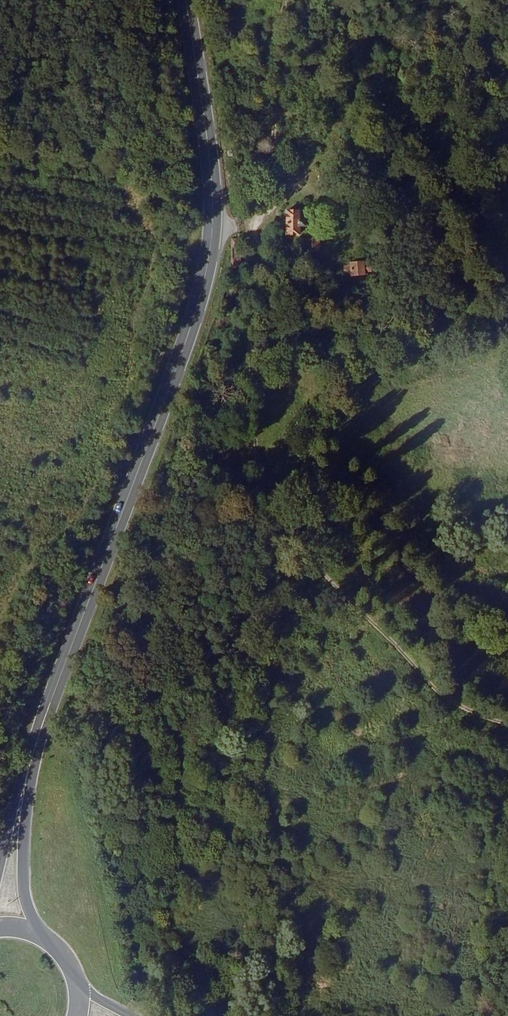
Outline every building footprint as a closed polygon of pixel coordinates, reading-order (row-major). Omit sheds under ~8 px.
[(286,209),(286,238),(300,238),(300,231),(308,231),(308,215),(300,215),(299,208),(286,209)] [(361,262),(345,264),(346,274),(362,272),(361,262)] [(227,291),(218,290),(218,304),(226,304),(227,291)]
